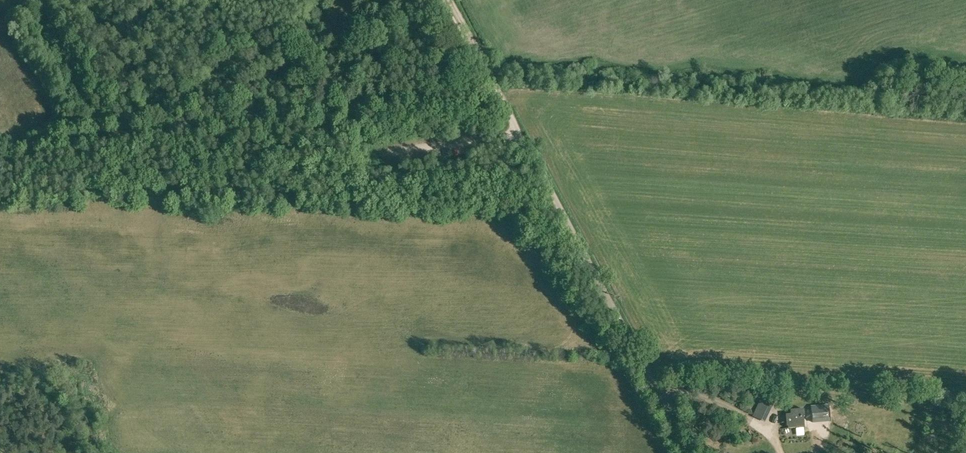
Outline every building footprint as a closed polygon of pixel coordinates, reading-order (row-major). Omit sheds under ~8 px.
[(828,406),(813,407),(813,409),(814,423),(829,422),(828,406)] [(788,429),(805,428),(803,409),(791,410),(791,414),(786,415),(788,429)]
